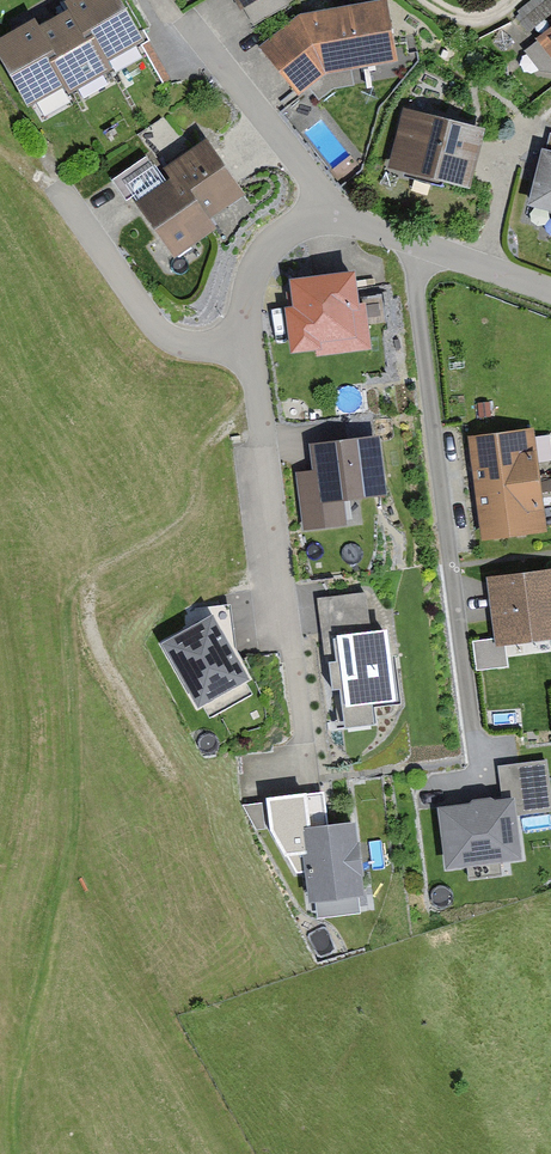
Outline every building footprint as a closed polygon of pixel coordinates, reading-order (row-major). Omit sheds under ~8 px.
[(109,71),(148,50),(121,0),(79,0),(73,3),(78,13),(109,71)] [(241,9),(243,7),(256,0),(236,0),(241,9)] [(529,31),(550,14),(550,0),(533,0),(515,14),(529,31)] [(301,20),(261,51),(300,103),(326,78),(400,70),(390,7),(301,20)] [(78,13),(39,34),(70,92),(74,101),(114,79),(109,71),(78,13)] [(0,45),(0,58),(30,114),(70,92),(39,34),(34,27),(0,45)] [(536,40),(538,43),(550,59),(550,28),(536,40)] [(538,43),(526,53),(541,72),(550,73),(550,59),(538,43)] [(488,136),(402,114),(387,174),(472,196),(488,136)] [(168,170),(176,181),(207,225),(246,199),(208,143),(168,170)] [(543,155),(529,210),(550,215),(550,143),(548,156),(543,155)] [(146,159),(113,181),(127,202),(160,180),(146,159)] [(207,225),(176,181),(137,208),(175,263),(214,235),(207,225)] [(355,278),(291,285),(294,312),(286,313),(291,359),(316,356),(317,359),(373,353),(367,304),(358,305),(355,278)] [(490,403),(476,404),(478,418),(491,418),(490,403)] [(535,433),(469,441),(475,491),(540,483),(535,433)] [(380,440),(311,450),(315,477),(296,480),(304,534),(350,527),(347,506),(389,499),(380,440)] [(540,483),(542,494),(550,493),(550,481),(540,483)] [(540,483),(475,491),(481,544),(547,536),(542,494),(540,483)] [(489,582),(496,641),(497,647),(505,646),(550,641),(550,575),(489,582)] [(334,644),(371,639),(365,596),(320,601),(325,645),(334,644)] [(195,608),(196,628),(214,617),(237,656),(231,606),(195,608)] [(160,649),(200,717),(254,685),(237,656),(214,617),(196,628),(160,649)] [(397,706),(388,637),(371,639),(334,644),(337,668),(331,668),(333,689),(340,688),(345,733),(376,729),(373,709),(397,706)] [(496,641),(473,644),(477,674),(508,670),(505,646),(497,647),(496,641)] [(517,822),(550,818),(550,794),(547,765),(498,771),(502,804),(515,803),(517,822)] [(299,833),(328,830),(324,797),(264,804),(267,830),(268,837),(294,879),(304,878),(299,833)] [(470,808),(437,812),(445,874),(523,864),(517,822),(515,803),(502,804),(495,805),(494,801),(470,804),(470,808)] [(267,830),(264,804),(243,807),(257,832),(267,830)] [(299,833),(304,878),(308,909),(316,909),(317,920),(359,916),(358,904),(366,903),(357,827),(328,830),(299,833)]
